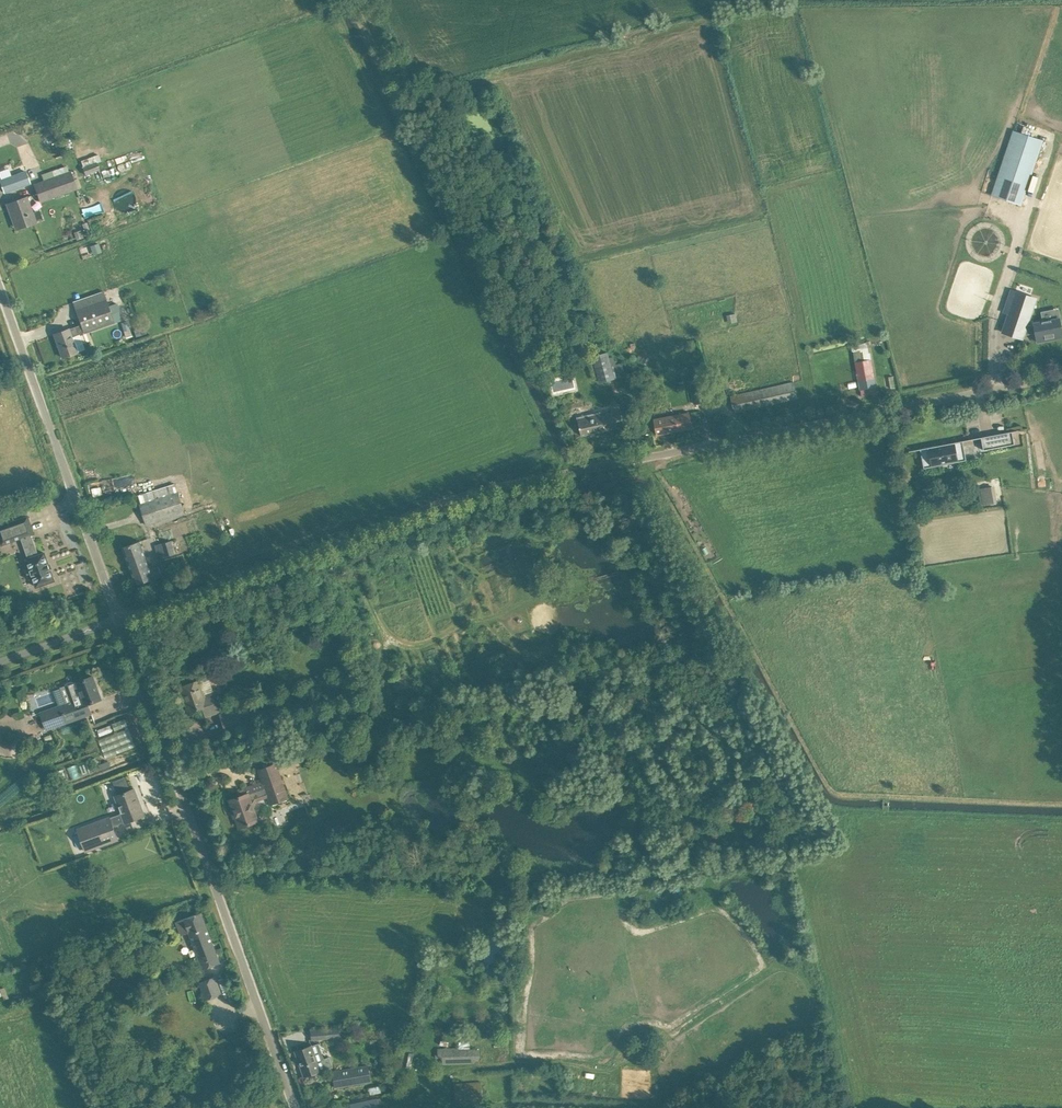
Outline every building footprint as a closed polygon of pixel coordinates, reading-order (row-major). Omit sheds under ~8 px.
[(1021,204),(1043,139),(1013,129),(991,194),(1021,204)] [(86,175),(100,170),(94,155),(81,160),(86,175)] [(0,179),(5,193),(31,183),(26,170),(0,179)] [(34,185),(40,202),(77,189),(71,171),(34,185)] [(15,229),(29,225),(34,223),(31,214),(33,213),(27,197),(6,204),(11,216),(15,229)] [(90,245),(93,255),(102,252),(98,243),(90,245)] [(1008,313),(1002,332),(1022,338),(1023,335),(1036,332),(1037,341),(1048,339),(1048,337),(1061,334),(1059,318),(1034,323),(1034,324),(1026,325),(1031,311),(1035,298),(1010,290),(1004,311),(1008,313)] [(79,334),(113,322),(123,318),(117,302),(108,306),(106,300),(76,311),(80,324),(54,334),(62,357),(77,352),(76,352),(84,349),(79,334)] [(133,329),(136,336),(147,334),(144,326),(133,329)] [(593,356),(600,383),(625,376),(622,362),(616,364),(613,354),(609,355),(608,352),(593,356)] [(874,377),(871,359),(855,362),(858,380),(874,377)] [(876,386),(874,377),(858,380),(860,389),(876,386)] [(730,396),(732,401),(734,412),(797,398),(794,382),(730,396)] [(577,417),(579,425),(581,435),(624,425),(620,410),(606,414),(606,411),(577,417)] [(689,412),(653,419),(656,435),(692,428),(689,412)] [(1014,444),(1012,431),(981,437),(983,450),(1014,444)] [(942,444),(920,448),(920,449),(924,468),(966,460),(963,441),(962,440),(946,443),(942,444)] [(184,513),(178,492),(175,483),(137,495),(147,525),(184,513)] [(979,487),(981,505),(995,503),(993,485),(979,487)] [(28,516),(0,526),(0,539),(2,544),(21,538),(28,558),(26,559),(29,567),(25,569),(29,579),(33,578),(36,586),(54,580),(44,552),(38,554),(31,534),(34,533),(28,516)] [(171,540),(161,543),(165,556),(175,553),(171,540)] [(150,570),(145,557),(139,541),(122,547),(136,584),(162,575),(159,567),(150,570)] [(450,673),(453,680),(458,678),(452,664),(446,666),(449,674),(450,673)] [(48,732),(79,721),(74,708),(101,698),(93,676),(65,685),(69,696),(71,701),(41,712),(48,732)] [(180,687),(189,711),(203,707),(206,715),(220,710),(214,693),(204,696),(198,680),(180,687)] [(425,697),(405,701),(407,711),(428,706),(427,704),(430,703),(429,698),(426,699),(425,697)] [(263,698),(254,702),(220,714),(227,734),(261,722),(259,717),(269,714),(263,698)] [(102,739),(99,740),(106,758),(126,750),(116,725),(99,731),(102,739)] [(257,820),(254,810),(257,800),(268,797),(270,804),(289,798),(277,763),(259,769),(263,781),(242,788),(245,795),(230,800),(240,827),(257,820)] [(86,851),(107,843),(118,839),(113,826),(144,815),(134,789),(115,796),(122,813),(78,829),(86,851)] [(201,912),(191,916),(176,921),(180,933),(188,930),(203,969),(220,963),(201,912)] [(215,976),(198,981),(203,999),(220,994),(215,976)] [(0,987),(0,1000),(9,997),(4,985),(0,987)] [(312,1039),(323,1038),(334,1037),(333,1028),(311,1030),(312,1039)] [(317,1061),(312,1045),(295,1051),(304,1076),(320,1070),(332,1066),(329,1057),(317,1061)] [(445,1063),(472,1062),(472,1056),(480,1056),(479,1047),(471,1048),(471,1045),(463,1045),(463,1048),(445,1048),(445,1046),(440,1046),(440,1054),(445,1054),(445,1063)] [(336,1087),(346,1085),(371,1080),(368,1065),(333,1071),(336,1087)] [(481,1081),(455,1083),(456,1104),(483,1102),(481,1081)] [(350,1104),(351,1107),(372,1107),(379,1107),(388,1105),(387,1101),(386,1096),(377,1098),(373,1099),(372,1096),(361,1098),(362,1101),(350,1104)]
